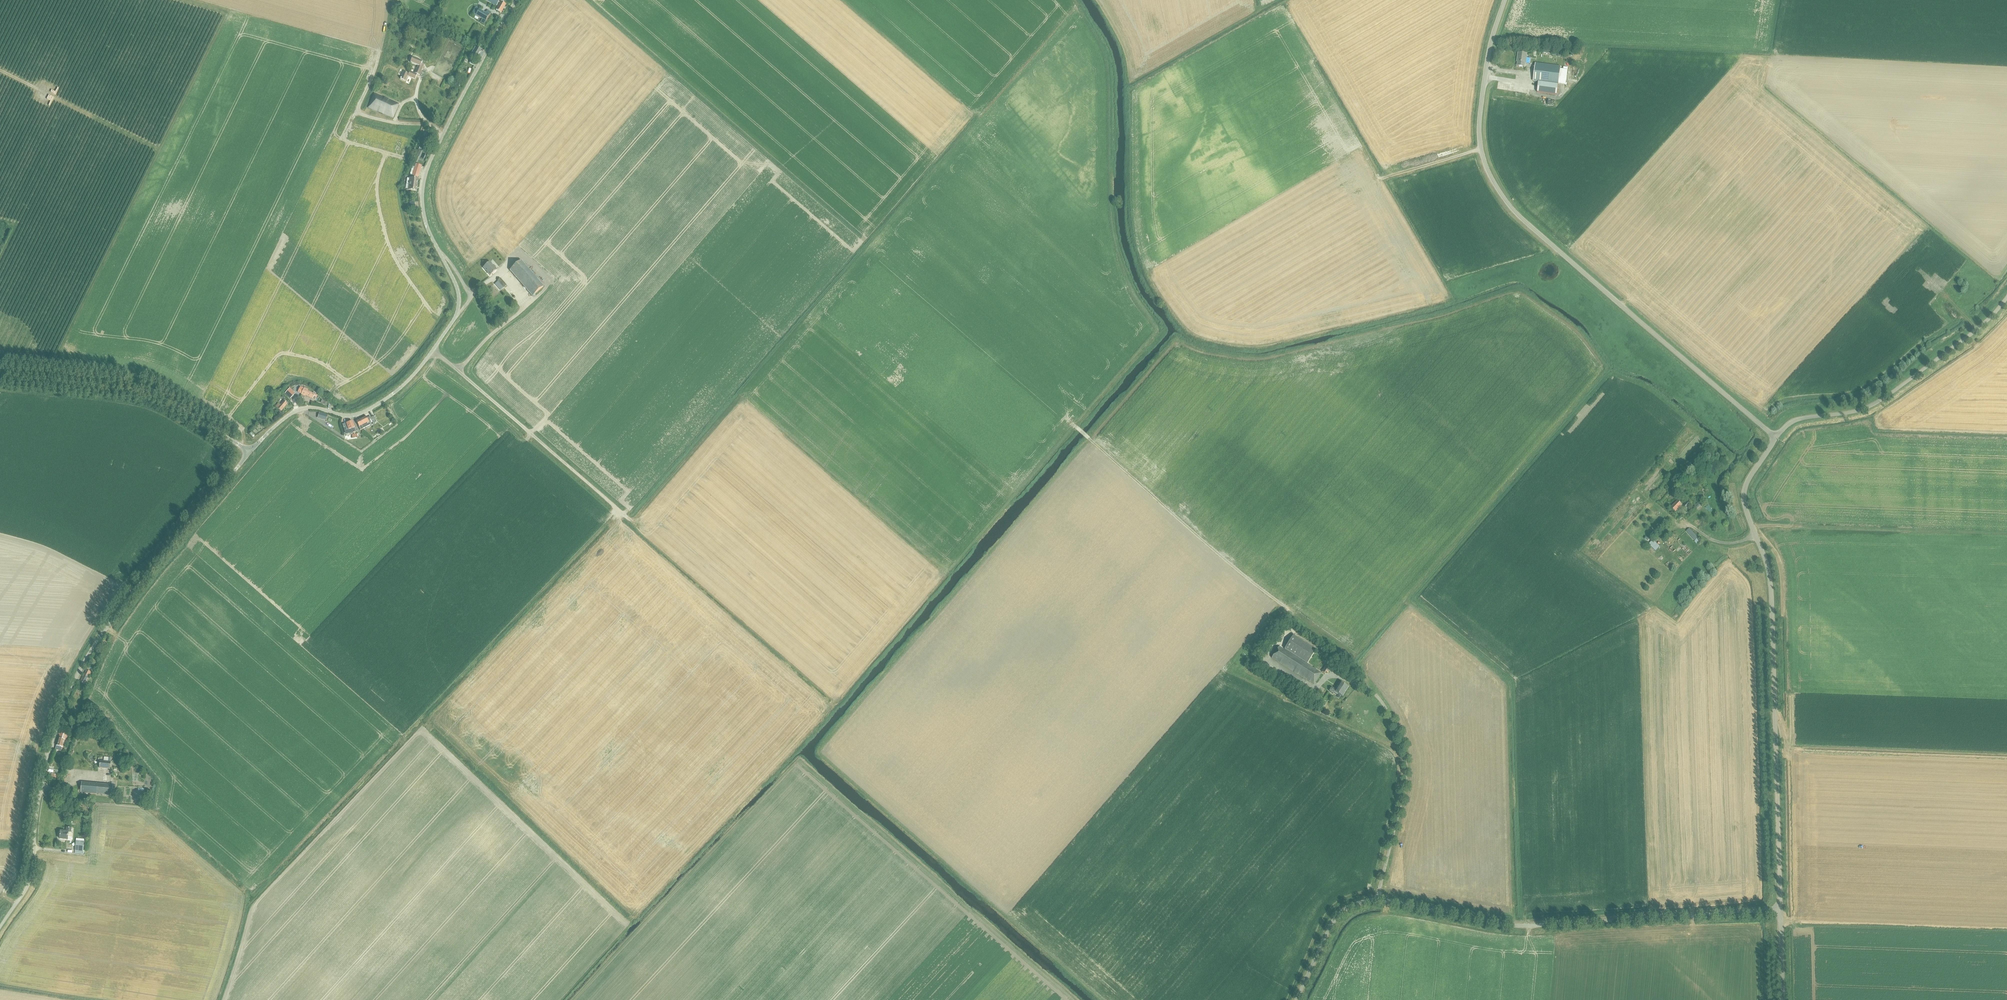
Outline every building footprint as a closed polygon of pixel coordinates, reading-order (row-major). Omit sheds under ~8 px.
[(488,1),(497,6),(497,5),(497,4),(498,5),(499,5),(497,9),(496,10),(500,13),(501,13),(503,10),(506,5),(505,5),(500,2),(499,1),(500,0),(488,0),(488,1)] [(491,12),(481,6),(475,16),(482,20),(480,23),(484,25),(491,12)] [(475,47),(470,56),(469,58),(471,59),(472,57),(475,58),(480,50),(475,47)] [(1526,63),(1527,55),(1518,53),(1517,62),(1518,62),(1517,66),(1525,67),(1525,63),(1526,63)] [(417,75),(423,66),(420,65),(421,62),(412,57),(409,62),(417,66),(413,73),(408,70),(407,73),(402,70),(398,77),(403,80),(405,75),(413,79),(415,74),(417,75)] [(1563,70),(1561,69),(1561,68),(1536,65),(1534,82),(1539,83),(1537,93),(1557,96),(1559,84),(1565,85),(1567,70),(1567,68),(1563,67),(1563,70)] [(1535,95),(1535,86),(1527,86),(1527,89),(1524,89),(1524,95),(1535,95)] [(392,118),(398,105),(374,94),(368,108),(392,118)] [(416,163),(414,170),(411,169),(409,175),(418,178),(422,165),(416,163)] [(407,179),(406,184),(409,184),(409,190),(417,190),(418,179),(410,179),(407,179)] [(510,270),(532,296),(543,286),(521,260),(510,270)] [(490,275),(497,270),(490,262),(483,267),(490,275)] [(500,278),(497,281),(503,288),(506,285),(500,278)] [(305,388),(302,395),(305,396),(313,399),(314,397),(317,398),(318,395),(312,392),(308,390),(305,388)] [(290,399),(295,394),(290,389),(285,394),(290,399)] [(278,403),(276,405),(275,406),(277,408),(280,411),(286,404),(284,402),(286,401),(285,400),(280,405),(278,403)] [(366,417),(356,422),(359,427),(360,430),(361,430),(363,429),(370,425),(369,424),(373,422),(376,421),(374,416),(371,418),(370,417),(367,418),(366,417)] [(352,422),(342,425),(345,431),(352,429),(353,432),(356,432),(352,422)] [(1674,513),(1681,506),(1677,501),(1670,508),(1674,513)] [(1689,528),(1686,531),(1695,541),(1698,538),(1689,528)] [(1652,540),(1648,545),(1655,551),(1659,547),(1652,540)] [(1685,547),(1690,554),(1694,551),(1690,544),(1685,547)] [(1307,664),(1316,650),(1293,636),(1285,649),(1284,650),(1278,646),(1271,658),(1313,685),(1321,673),(1307,665),(1307,664)] [(1327,673),(1330,668),(1325,665),(1321,671),(1324,673),(1325,672),(1327,673)] [(91,674),(92,672),(86,669),(85,673),(84,673),(80,682),(85,684),(90,673),(91,674)] [(1335,690),(1331,687),(1329,691),(1333,693),(1334,691),(1335,692),(1334,693),(1337,694),(1337,693),(1342,696),(1348,687),(1340,682),(1335,690)] [(67,736),(64,735),(61,734),(57,746),(62,747),(65,740),(67,736)] [(104,757),(104,760),(100,760),(99,767),(110,768),(111,757),(104,757)] [(111,796),(112,785),(82,781),(81,792),(111,796)] [(71,832),(71,827),(66,827),(66,832),(60,831),(60,839),(67,839),(68,837),(72,837),(72,832),(71,832)] [(76,841),(75,851),(83,851),(84,841),(76,841)]
